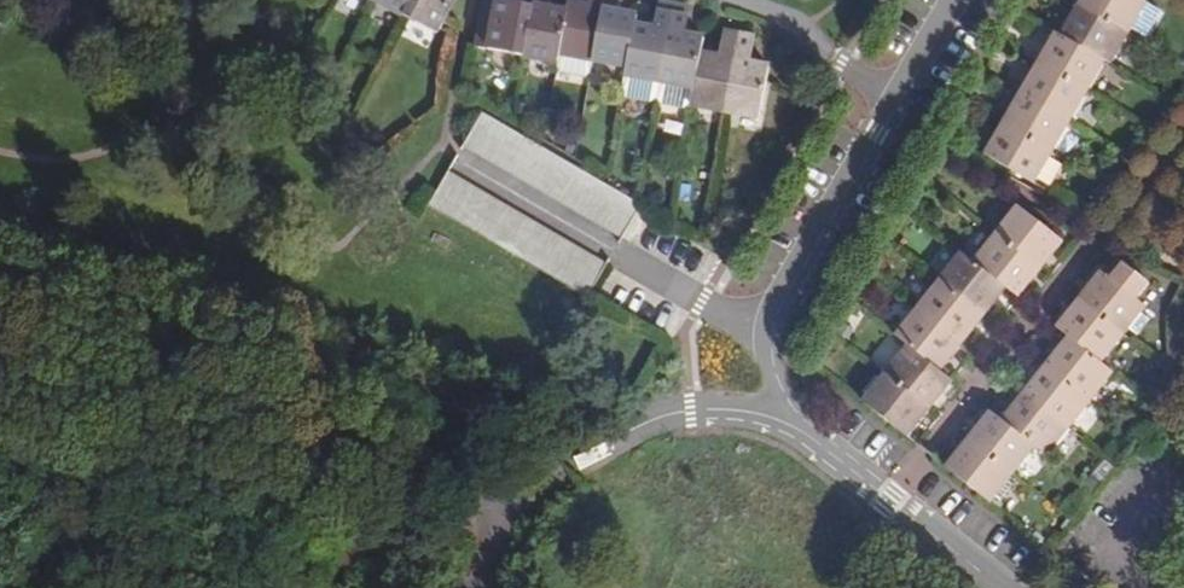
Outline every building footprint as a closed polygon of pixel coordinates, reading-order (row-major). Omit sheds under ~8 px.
[(405,17),(415,0),(375,0),(405,17)] [(405,17),(435,34),(454,0),(415,0),(405,17)] [(524,57),(535,0),(518,0),(517,3),(501,0),(482,0),(473,48),(524,57)] [(558,64),(560,54),(568,13),(549,9),(551,0),(535,0),(524,57),(558,64)] [(595,61),(607,0),(589,0),(587,7),(569,3),(568,13),(560,54),(595,61)] [(595,61),(628,67),(636,25),(637,17),(617,13),(620,0),(607,0),(595,61)] [(1079,4),(1129,34),(1147,3),(1141,0),(1081,0),(1079,4)] [(636,25),(628,67),(626,75),(662,82),(677,7),(659,3),(654,28),(636,25)] [(1129,34),(1079,4),(1061,35),(1106,61),(1112,64),(1129,34)] [(677,7),(662,82),(660,97),(659,102),(691,108),(691,105),(692,102),(701,54),(704,38),(684,34),(689,9),(677,7)] [(692,102),(691,105),(726,112),(741,35),(724,32),(719,57),(701,54),(692,102)] [(1106,61),(1061,35),(1055,32),(1037,64),(1088,93),(1106,61)] [(741,35),(726,112),(760,118),(769,68),(749,64),(754,38),(741,35)] [(592,80),(595,61),(560,54),(558,64),(556,73),(592,80)] [(1088,93),(1037,64),(1020,94),(1070,124),(1088,93)] [(1070,124),(1020,94),(1003,124),(1053,154),(1070,124)] [(641,206),(483,112),(462,146),(622,239),(641,206)] [(1053,154),(1003,124),(984,155),(1035,185),(1038,179),(1044,182),(1055,164),(1049,160),(1053,154)] [(607,265),(448,172),(428,206),(587,299),(607,265)] [(996,235),(1040,271),(1063,243),(1018,207),(996,235)] [(973,262),(1007,289),(1018,298),(1040,271),(996,235),(973,262)] [(938,282),(984,318),(1007,289),(973,262),(961,253),(938,282)] [(1101,272),(1079,299),(1124,336),(1129,330),(1133,333),(1146,317),(1141,314),(1146,308),(1137,300),(1151,283),(1125,262),(1110,280),(1101,272)] [(917,309),(962,346),(984,318),(938,282),(917,309)] [(1056,327),(1068,337),(1101,364),(1124,336),(1079,299),(1056,327)] [(908,346),(941,372),(962,346),(917,309),(906,300),(893,318),(903,326),(896,336),(908,346)] [(1068,337),(1046,366),(1090,401),(1113,373),(1101,364),(1068,337)] [(885,373),(930,410),(953,382),(941,372),(908,346),(885,373)] [(1046,366),(1024,393),(1069,429),(1090,401),(1046,366)] [(863,401),(908,438),(930,410),(885,373),(880,379),(876,376),(863,391),(868,395),(863,401)] [(1024,393),(1002,421),(1035,447),(1047,456),(1069,429),(1024,393)] [(990,411),(968,439),(1013,475),(1035,447),(1002,421),(990,411)] [(1013,475),(968,439),(945,467),(990,504),(996,497),(1000,501),(1014,484),(1009,480),(1013,475)]
